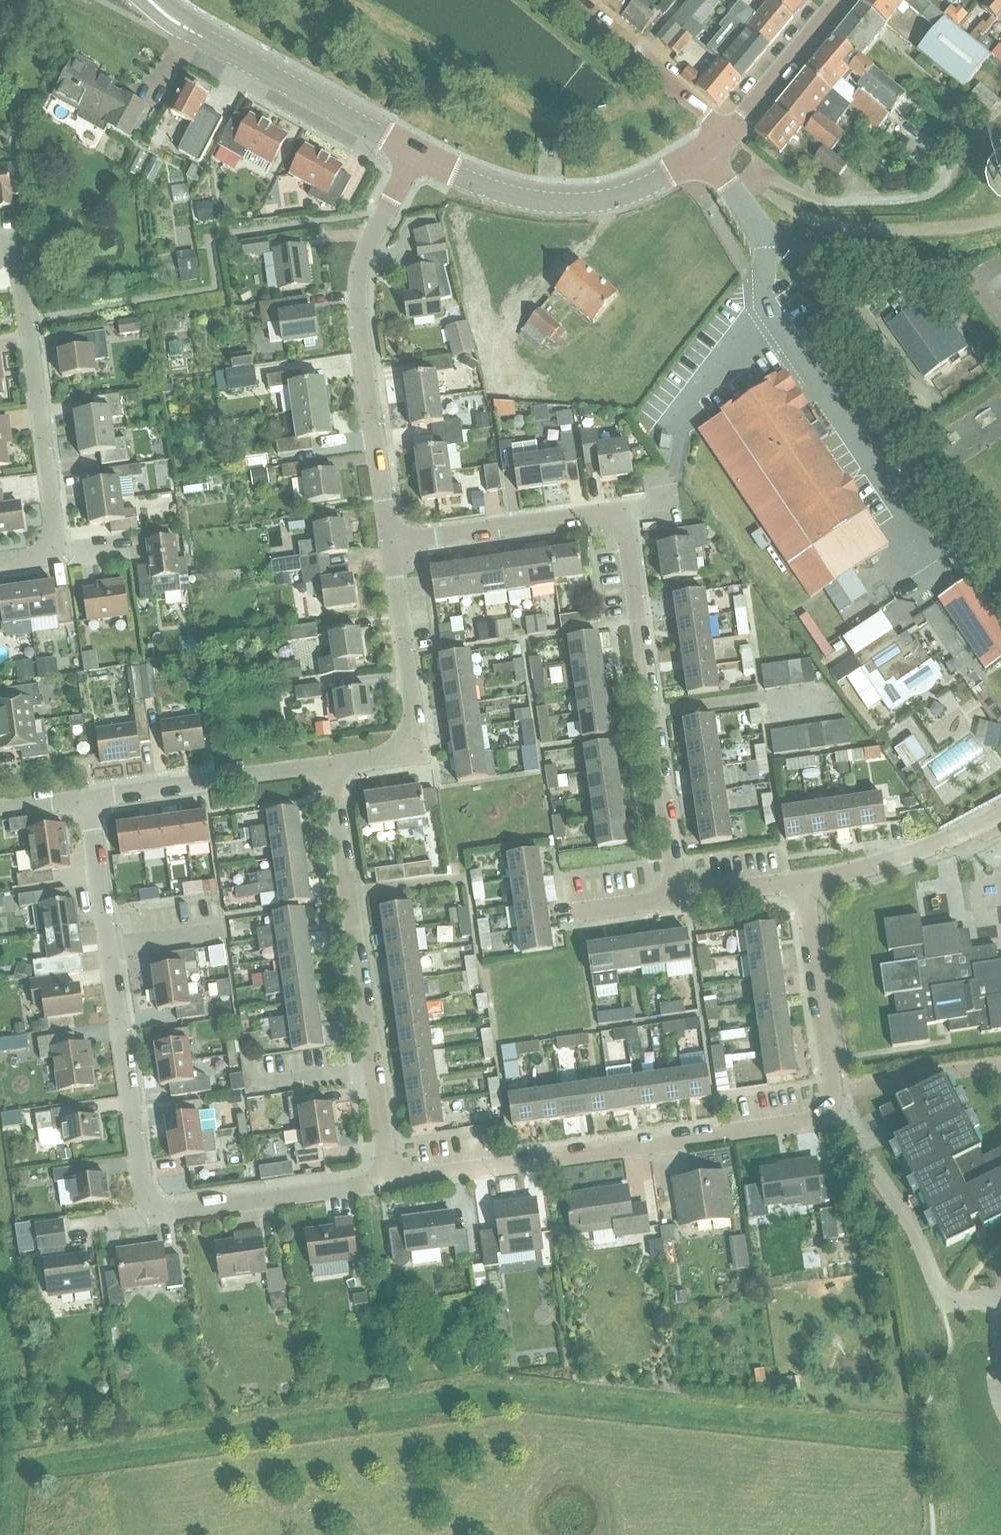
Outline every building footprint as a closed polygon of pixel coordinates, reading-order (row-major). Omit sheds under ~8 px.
[(623,18),(638,0),(601,0),(623,18)] [(623,18),(642,35),(660,13),(663,15),(675,1),(674,0),(664,0),(656,9),(645,0),(638,0),(623,18)] [(681,29),(692,38),(695,40),(704,29),(690,17),(705,0),(689,0),(671,21),(672,22),(681,29)] [(730,14),(770,47),(795,18),(774,0),(770,0),(757,16),(740,2),(730,14)] [(794,18),(809,0),(774,0),(794,18)] [(887,24),(899,11),(903,15),(910,6),(936,28),(945,17),(924,0),(864,0),(861,4),(887,24)] [(971,11),(956,0),(955,0),(947,11),(963,22),(971,11)] [(986,35),(999,20),(1000,17),(1000,0),(990,0),(983,8),(994,18),(987,25),(984,22),(975,32),(983,38),(986,35)] [(861,4),(835,36),(860,56),(887,24),(861,4)] [(724,31),(708,51),(719,60),(743,80),(770,47),(730,14),(719,27),(724,31)] [(936,28),(917,50),(964,89),(992,56),(989,54),(977,44),(945,17),(936,28)] [(656,37),(667,46),(681,29),(672,22),(671,21),(670,21),(656,37)] [(667,46),(678,55),(692,38),(681,29),(667,46)] [(997,44),(986,35),(983,38),(977,44),(989,54),(997,44)] [(860,56),(835,36),(806,70),(831,91),(841,78),(845,81),(851,73),(861,81),(858,84),(891,112),(905,95),(873,69),(874,68),(860,56)] [(1000,47),(993,57),(1000,63),(1000,47)] [(54,97),(81,112),(77,118),(104,132),(107,126),(128,138),(145,107),(123,96),(121,99),(111,94),(114,87),(93,75),(96,70),(75,58),(54,97)] [(743,80),(719,60),(700,83),(697,81),(700,76),(689,67),(681,76),(720,109),(743,80)] [(806,70),(776,107),(801,127),(824,147),(831,152),(844,135),(834,127),(850,106),(849,105),(831,91),(806,70)] [(179,151),(200,162),(223,120),(202,109),(209,95),(198,90),(200,87),(190,82),(189,85),(186,83),(170,113),(192,124),(179,151)] [(972,94),(991,110),(1000,100),(980,83),(972,94)] [(889,115),(861,91),(849,105),(850,106),(854,109),(853,110),(876,130),(889,115)] [(801,127),(776,107),(755,132),(780,153),(801,127)] [(248,120),(235,113),(218,145),(244,160),(248,151),(272,164),(288,135),(251,115),(248,120)] [(160,148),(167,134),(156,128),(149,142),(160,148)] [(290,174),(313,187),(308,196),(334,210),(352,178),(340,171),(343,166),(306,145),(290,174)] [(831,152),(824,147),(814,158),(838,178),(848,166),(831,152)] [(8,165),(0,166),(0,208),(12,206),(11,196),(23,194),(19,164),(8,165)] [(819,187),(829,174),(817,165),(807,178),(819,187)] [(202,170),(193,166),(187,177),(196,181),(202,170)] [(219,218),(217,203),(197,205),(199,221),(219,218)] [(243,256),(270,252),(268,239),(242,243),(243,256)] [(443,241),(417,245),(419,257),(420,257),(421,269),(409,271),(412,294),(401,296),(404,318),(437,313),(435,302),(452,298),(443,267),(448,266),(445,241),(443,241)] [(280,289),(309,285),(304,247),(275,251),(280,289)] [(195,251),(177,254),(181,283),(191,281),(202,279),(200,268),(198,268),(195,251)] [(593,324),(617,296),(579,263),(555,291),(593,324)] [(863,287),(856,293),(862,301),(869,296),(863,287)] [(249,290),(241,294),(244,300),(252,295),(249,290)] [(894,313),(884,320),(924,378),(948,361),(951,365),(960,359),(957,355),(968,348),(939,307),(931,313),(927,307),(921,311),(913,300),(904,306),(894,313)] [(282,302),(260,305),(263,325),(280,323),(283,344),(303,341),(304,347),(315,345),(314,339),(317,339),(313,310),(284,314),(282,302)] [(901,302),(891,309),(894,313),(904,306),(901,302)] [(523,330),(518,334),(537,350),(541,345),(547,338),(554,343),(559,337),(561,339),(566,333),(539,310),(523,330)] [(138,320),(118,322),(120,335),(140,333),(138,320)] [(94,361),(109,359),(105,332),(68,337),(70,350),(59,352),(62,378),(96,373),(94,361)] [(470,337),(449,343),(453,358),(474,352),(470,337)] [(181,341),(169,343),(171,358),(183,356),(181,341)] [(231,356),(232,368),(253,365),(251,353),(231,356)] [(466,356),(461,365),(473,372),(478,363),(466,356)] [(408,402),(439,398),(436,373),(453,370),(451,358),(422,362),(424,375),(404,378),(408,402)] [(256,388),(253,367),(219,372),(221,386),(228,385),(229,392),(256,388)] [(294,414),(327,409),(323,380),(295,384),(293,373),(267,377),(268,390),(290,387),(294,414)] [(788,373),(699,431),(810,598),(888,546),(866,513),(812,428),(820,423),(788,373)] [(171,380),(162,381),(164,393),(173,391),(171,380)] [(136,394),(128,395),(129,403),(138,402),(136,394)] [(77,435),(113,430),(112,419),(123,418),(120,395),(92,399),(94,410),(74,413),(77,435)] [(518,395),(498,395),(498,411),(519,411),(518,395)] [(439,398),(408,402),(412,427),(431,424),(433,436),(461,432),(460,420),(443,423),(439,398)] [(546,406),(532,408),(534,423),(549,421),(546,406)] [(327,409),(294,414),(297,439),(276,442),(278,456),(305,452),(303,440),(331,436),(327,409)] [(590,409),(580,410),(581,419),(591,418),(590,409)] [(571,412),(557,414),(559,427),(573,425),(571,412)] [(10,433),(8,418),(0,419),(0,466),(8,465),(4,433),(10,433)] [(489,418),(478,420),(479,429),(491,427),(489,418)] [(235,422),(221,424),(223,435),(236,433),(235,422)] [(113,430),(77,435),(80,456),(100,453),(101,465),(129,461),(126,439),(114,440),(113,430)] [(602,479),(631,475),(627,443),(599,447),(597,431),(581,433),(585,465),(600,463),(602,479)] [(417,466),(414,467),(415,475),(419,476),(419,477),(449,472),(447,455),(456,454),(455,445),(463,444),(461,432),(451,433),(433,436),(435,448),(415,451),(417,466)] [(538,455),(542,487),(567,484),(565,464),(576,463),(572,433),(560,435),(561,443),(551,444),(553,453),(538,455)] [(661,436),(659,449),(670,451),(672,438),(663,436),(661,436)] [(542,487),(538,455),(536,443),(511,446),(511,442),(499,444),(503,473),(515,471),(518,491),(542,487)] [(307,504),(340,499),(336,471),(311,474),(309,463),(281,467),(283,479),(303,476),(307,504)] [(87,505),(122,500),(135,498),(132,478),(142,477),(141,465),(102,470),(104,481),(84,484),(87,505)] [(486,492),(501,490),(497,465),(483,467),(486,492)] [(267,470),(251,472),(253,486),(269,483),(267,470)] [(419,477),(423,501),(462,495),(461,486),(451,487),(449,472),(419,477)] [(172,477),(160,478),(161,492),(173,491),(172,477)] [(207,480),(183,483),(185,495),(208,491),(207,480)] [(24,529),(20,505),(2,508),(0,492),(0,532),(24,529)] [(484,493),(472,494),(474,510),(485,508),(484,493)] [(123,511),(122,500),(87,505),(90,526),(110,523),(111,534),(139,530),(136,510),(123,511)] [(304,518),(288,520),(290,531),(305,529),(304,518)] [(298,545),(302,572),(329,568),(327,555),(347,552),(343,523),(314,527),(316,542),(298,545)] [(693,550),(707,548),(704,526),(674,530),(676,543),(659,546),(664,580),(697,575),(693,550)] [(137,567),(141,601),(155,599),(155,595),(181,592),(179,574),(188,572),(186,558),(177,559),(175,539),(147,543),(150,566),(137,567)] [(722,541),(715,546),(723,557),(730,551),(722,541)] [(550,551),(555,586),(567,585),(566,580),(583,577),(578,547),(550,551)] [(555,586),(550,551),(526,555),(531,590),(555,586)] [(526,555),(502,558),(507,593),(531,590),(526,555)] [(502,558),(478,562),(483,597),(507,593),(502,558)] [(478,562),(455,565),(460,600),(483,597),(478,562)] [(460,600),(455,565),(430,569),(435,604),(460,600)] [(323,596),(325,611),(355,607),(351,577),(331,580),(329,568),(302,572),(303,584),(313,583),(315,597),(323,596)] [(857,568),(831,588),(847,608),(873,587),(857,568)] [(290,575),(275,577),(277,588),(291,586),(290,575)] [(1000,660),(1000,621),(972,577),(937,600),(985,671),(1000,660)] [(129,615),(124,581),(106,584),(107,587),(83,591),(87,621),(129,615)] [(26,588),(31,622),(58,618),(59,626),(73,624),(68,589),(55,591),(54,584),(26,588)] [(738,587),(728,588),(729,596),(739,595),(738,587)] [(5,634),(6,636),(33,632),(31,622),(26,588),(0,591),(0,634),(5,634)] [(677,621),(708,616),(704,591),(674,595),(677,621)] [(735,613),(745,611),(743,597),(733,599),(735,613)] [(869,615),(839,642),(809,609),(797,620),(834,661),(876,623),(869,615)] [(747,625),(745,611),(735,613),(737,627),(747,625)] [(561,631),(590,627),(588,613),(559,617),(561,631)] [(544,615),(535,616),(537,634),(547,633),(544,615)] [(537,634),(535,616),(525,618),(528,635),(537,634)] [(711,641),(708,616),(677,621),(681,645),(711,641)] [(487,623),(490,641),(499,640),(496,622),(487,623)] [(490,641),(487,623),(478,624),(480,642),(490,641)] [(292,641),(317,638),(316,624),(290,628),(292,641)] [(363,658),(359,630),(329,634),(332,660),(319,661),(321,676),(354,672),(352,660),(363,658)] [(852,657),(826,674),(835,687),(845,680),(866,711),(881,701),(890,714),(914,698),(916,698),(919,698),(921,697),(926,694),(929,692),(932,690),(934,687),(936,685),(937,683),(942,679),(939,673),(941,672),(935,664),(933,665),(931,661),(929,662),(916,643),(912,645),(907,638),(899,643),(892,631),(852,657)] [(442,648),(466,644),(464,632),(440,636),(442,648)] [(571,663),(601,659),(598,633),(567,637),(571,663)] [(711,641),(681,645),(684,670),(715,665),(711,641)] [(520,646),(513,646),(514,657),(522,656),(520,646)] [(742,662),(752,660),(750,646),(740,647),(742,662)] [(96,652),(82,654),(85,673),(99,671),(96,652)] [(443,682),(473,678),(469,652),(440,656),(443,682)] [(532,670),(541,669),(540,657),(530,659),(532,670)] [(56,659),(37,661),(39,678),(58,675),(56,659)] [(601,659),(571,663),(574,688),(605,684),(601,659)] [(811,659),(799,661),(802,685),(815,683),(811,659)] [(515,672),(524,671),(522,660),(514,661),(515,672)] [(752,660),(742,662),(744,676),(754,675),(752,660)] [(32,661),(16,663),(18,681),(35,679),(32,661)] [(799,661),(786,663),(790,687),(802,685),(799,661)] [(154,663),(140,665),(145,700),(158,698),(154,663)] [(300,678),(298,663),(282,665),(284,680),(300,678)] [(790,687),(786,663),(774,665),(777,688),(790,687)] [(715,665),(684,670),(688,695),(718,691),(715,665)] [(777,688),(774,665),(761,667),(764,690),(777,688)] [(127,669),(132,701),(144,700),(140,667),(127,669)] [(543,680),(541,669),(532,670),(534,681),(543,680)] [(525,682),(524,671),(515,672),(517,683),(525,682)] [(477,703),(473,678),(443,682),(447,707),(477,703)] [(605,684),(574,688),(578,713),(608,709),(605,684)] [(34,722),(32,708),(42,707),(39,685),(12,688),(14,700),(0,702),(0,726),(34,722)] [(297,702),(322,698),(320,685),(295,688),(297,702)] [(337,722),(349,720),(371,717),(367,690),(325,696),(326,708),(335,706),(337,722)] [(101,763),(141,758),(139,744),(151,742),(145,701),(133,703),(136,725),(96,731),(101,763)] [(447,707),(451,732),(480,728),(490,726),(488,715),(479,717),(477,703),(447,707)] [(538,719),(548,718),(546,707),(537,708),(538,719)] [(522,721),(530,720),(529,708),(520,710),(522,721)] [(612,734),(608,709),(578,713),(582,739),(612,734)] [(761,725),(760,720),(759,710),(749,711),(751,726),(761,725)] [(687,746),(717,742),(714,716),(683,720),(687,746)] [(205,749),(201,720),(200,718),(161,724),(165,754),(205,749)] [(548,718),(538,719),(540,731),(550,730),(548,718)] [(532,732),(530,720),(522,721),(523,733),(532,732)] [(847,720),(834,722),(837,746),(850,744),(847,720)] [(0,726),(0,751),(21,748),(22,760),(48,756),(45,734),(44,721),(34,722),(0,726)] [(834,722),(821,724),(825,747),(837,746),(834,722)] [(329,723),(316,724),(318,738),(331,736),(329,723)] [(821,724),(810,726),(813,749),(825,747),(821,724)] [(983,746),(996,750),(1000,727),(988,724),(984,741),(983,746)] [(810,726),(797,728),(800,751),(813,749),(810,726)] [(484,753),(480,728),(451,732),(454,757),(484,753)] [(797,728),(783,730),(787,753),(800,751),(797,728)] [(783,730),(770,732),(773,755),(787,753),(783,730)] [(914,737),(895,750),(909,769),(917,764),(927,756),(914,737)] [(933,761),(940,774),(982,753),(975,739),(933,761)] [(586,772),(616,768),(613,742),(583,746),(586,772)] [(721,766),(717,742),(687,746),(690,771),(721,766)] [(870,756),(887,755),(886,742),(869,743),(870,756)] [(756,761),(766,759),(764,744),(754,746),(756,761)] [(864,750),(849,752),(851,762),(865,760),(864,750)] [(492,752),(484,753),(454,757),(458,783),(496,777),(492,752)] [(851,762),(849,752),(835,754),(836,763),(847,762),(851,762)] [(800,759),(802,769),(816,767),(814,757),(800,759)] [(766,759),(756,761),(758,776),(768,774),(766,759)] [(802,769),(800,759),(786,761),(787,771),(802,769)] [(529,773),(537,772),(536,760),(527,761),(529,773)] [(847,762),(836,763),(837,773),(848,772),(847,762)] [(909,769),(901,774),(906,782),(922,771),(917,764),(909,769)] [(547,778),(557,777),(555,766),(545,767),(547,778)] [(724,791),(721,766),(690,771),(694,795),(724,791)] [(616,768),(586,772),(590,797),(620,793),(616,768)] [(558,788),(557,777),(547,778),(548,789),(558,788)] [(424,811),(437,809),(434,789),(421,790),(421,787),(392,792),(397,822),(399,831),(427,827),(424,811)] [(724,791),(694,795),(697,820),(728,815),(724,791)] [(397,822),(392,792),(363,796),(368,826),(397,822)] [(624,818),(620,793),(590,797),(594,822),(624,818)] [(763,810),(773,809),(771,794),(761,796),(763,810)] [(881,794),(856,798),(860,829),(886,825),(881,794)] [(856,798),(831,802),(836,833),(860,829),(856,798)] [(915,799),(904,800),(906,808),(916,807),(915,799)] [(836,833),(831,802),(807,806),(811,837),(836,833)] [(811,837),(807,806),(781,810),(786,840),(811,837)] [(252,840),(301,833),(297,809),(268,814),(269,826),(250,829),(252,840)] [(773,809),(763,810),(765,825),(775,823),(773,809)] [(183,816),(187,847),(210,844),(206,813),(183,816)] [(30,852),(67,846),(64,825),(46,827),(44,815),(9,821),(11,833),(27,830),(30,852)] [(728,815),(697,820),(701,845),(731,841),(728,815)] [(187,847),(183,816),(161,819),(165,850),(187,847)] [(554,828),(563,827),(562,816),(552,817),(554,828)] [(627,844),(624,818),(594,822),(597,848),(627,844)] [(161,819),(139,822),(144,853),(165,850),(161,819)] [(144,853),(139,822),(116,825),(121,856),(144,853)] [(565,838),(563,827),(554,828),(556,840),(565,838)] [(250,829),(241,830),(242,841),(252,840),(250,829)] [(301,833),(252,840),(253,850),(272,847),(274,859),(304,855),(301,833)] [(52,871),(70,868),(67,846),(30,852),(19,853),(22,875),(17,875),(19,888),(54,883),(52,871)] [(510,881),(541,876),(538,851),(507,855),(510,881)] [(276,871),(257,874),(258,884),(307,877),(304,855),(274,859),(276,871)] [(433,877),(432,863),(403,866),(405,880),(433,877)] [(405,880),(403,866),(375,870),(377,884),(405,880)] [(472,886),(482,884),(480,870),(470,872),(472,886)] [(541,876),(510,881),(514,905),(545,900),(541,876)] [(307,877),(258,884),(260,895),(262,908),(281,905),(310,901),(307,877)] [(216,881),(202,883),(204,894),(217,892),(216,881)] [(202,883),(192,884),(194,895),(204,894),(202,883)] [(194,895),(192,884),(183,885),(184,897),(194,895)] [(258,884),(235,888),(237,899),(260,895),(258,884)] [(482,884),(472,886),(474,900),(484,898),(482,884)] [(45,932),(79,927),(75,900),(68,901),(67,889),(17,896),(19,908),(41,905),(45,932)] [(149,890),(150,901),(160,900),(159,889),(149,890)] [(150,901),(149,890),(139,891),(141,903),(150,901)] [(545,900),(514,905),(518,929),(549,925),(545,900)] [(384,934),(414,930),(411,904),(380,908),(384,934)] [(467,907),(448,910),(450,924),(459,923),(469,922),(467,907)] [(258,940),(307,933),(304,910),(274,914),(276,927),(257,929),(258,940)] [(894,995),(897,1017),(888,1018),(892,1047),(927,1042),(925,1025),(948,1022),(950,1033),(980,1028),(981,1034),(1000,1031),(1000,961),(998,962),(996,946),(972,949),(971,943),(959,944),(956,924),(922,930),(920,916),(884,921),(888,952),(893,951),(895,964),(880,967),(885,997),(894,995)] [(480,935),(489,933),(487,919),(477,921),(480,935)] [(471,936),(469,922),(459,923),(461,937),(471,936)] [(549,925),(518,929),(521,955),(552,950),(549,925)] [(748,954),(778,950),(775,925),(744,929),(748,954)] [(79,927),(45,932),(49,959),(34,962),(36,978),(82,971),(80,956),(83,955),(79,927)] [(414,930),(384,934),(388,958),(418,954),(414,930)] [(661,935),(666,965),(691,962),(687,932),(661,935)] [(310,956),(307,933),(258,940),(260,951),(279,948),(280,960),(310,956)] [(491,948),(489,933),(480,935),(482,949),(491,948)] [(667,974),(666,965),(661,935),(637,939),(641,969),(642,977),(667,974)] [(707,935),(697,937),(698,945),(708,943),(707,935)] [(637,939),(612,942),(617,972),(641,969),(637,939)] [(229,942),(205,945),(208,964),(231,962),(229,942)] [(618,986),(617,972),(612,942),(587,946),(593,989),(618,986)] [(699,960),(710,959),(708,947),(697,949),(699,960)] [(155,990),(187,985),(185,973),(199,971),(195,950),(168,954),(169,966),(152,968),(155,990)] [(778,950),(748,954),(752,979),(782,975),(778,950)] [(421,979),(418,954),(388,958),(391,983),(421,979)] [(310,956),(280,960),(282,972),(263,975),(265,985),(313,978),(310,956)] [(466,972),(476,971),(474,956),(464,958),(466,972)] [(710,959),(699,960),(700,972),(711,970),(710,959)] [(735,960),(714,963),(716,975),(737,972),(735,960)] [(18,965),(16,975),(31,979),(34,968),(18,965)] [(478,985),(476,971),(466,972),(468,986),(478,985)] [(785,999),(782,975),(752,979),(755,1003),(785,999)] [(47,1019),(83,1014),(79,988),(61,990),(59,978),(31,982),(35,1005),(45,1004),(47,1019)] [(317,1001),(313,978),(265,985),(266,996),(285,993),(287,1005),(317,1001)] [(421,979),(391,983),(395,1007),(425,1003),(421,979)] [(189,997),(187,985),(155,990),(158,1011),(176,1008),(177,1020),(205,1016),(202,995),(189,997)] [(478,1010),(487,1008),(485,994),(475,996),(478,1010)] [(706,1009),(717,1008),(715,996),(704,997),(706,1009)] [(789,1024),(785,999),(755,1003),(759,1028),(789,1024)] [(317,1001),(287,1005),(289,1017),(269,1020),(271,1030),(320,1023),(317,1001)] [(683,1001),(671,1003),(673,1014),(684,1012),(683,1001)] [(230,1002),(216,1004),(218,1016),(232,1014),(230,1002)] [(428,1027),(425,1003),(395,1007),(398,1032),(428,1027)] [(673,1014),(671,1003),(660,1004),(661,1015),(673,1014)] [(633,1008),(622,1010),(624,1021),(635,1019),(633,1008)] [(718,1020),(717,1008),(706,1009),(707,1021),(718,1020)] [(624,1021),(622,1010),(610,1011),(612,1022),(624,1021)] [(48,1021),(31,1023),(32,1033),(49,1031),(48,1021)] [(436,1022),(437,1040),(447,1039),(445,1021),(436,1022)] [(686,1021),(674,1022),(675,1033),(687,1031),(686,1021)] [(675,1033),(674,1022),(662,1024),(664,1034),(675,1033)] [(323,1047),(320,1023),(271,1030),(272,1041),(292,1038),(293,1051),(323,1047)] [(24,1024),(14,1025),(15,1035),(26,1033),(24,1024)] [(789,1024),(759,1028),(762,1053),(793,1048),(789,1024)] [(428,1027),(398,1032),(402,1056),(432,1052),(428,1027)] [(158,1065),(191,1060),(188,1040),(192,1039),(191,1028),(167,1031),(169,1043),(154,1045),(158,1065)] [(625,1029),(626,1040),(638,1038),(636,1028),(625,1029)] [(483,1045),(493,1043),(491,1029),(480,1031),(483,1045)] [(626,1040),(625,1029),(613,1031),(615,1041),(626,1040)] [(745,1030),(722,1034),(723,1043),(746,1039),(745,1030)] [(59,1091),(93,1086),(87,1044),(76,1046),(74,1033),(37,1038),(40,1060),(54,1058),(59,1091)] [(588,1034),(576,1036),(577,1046),(589,1045),(588,1034)] [(722,1034),(710,1036),(711,1044),(723,1043),(722,1034)] [(577,1046),(576,1036),(557,1039),(558,1049),(577,1046)] [(27,1037),(8,1039),(10,1052),(28,1049),(27,1037)] [(227,1054),(236,1053),(234,1040),(226,1042),(227,1054)] [(539,1042),(527,1043),(529,1054),(540,1052),(539,1042)] [(493,1043),(483,1045),(485,1059),(495,1058),(493,1043)] [(529,1054),(527,1043),(515,1045),(517,1055),(529,1054)] [(450,1045),(440,1046),(441,1065),(450,1065),(450,1045)] [(712,1059),(723,1057),(722,1045),(711,1047),(712,1059)] [(793,1048),(762,1053),(766,1078),(796,1073),(793,1048)] [(432,1052),(402,1056),(405,1081),(435,1076),(432,1052)] [(236,1053),(227,1054),(229,1067),(238,1065),(236,1053)] [(711,1098),(706,1067),(704,1053),(679,1057),(681,1071),(685,1101),(711,1098)] [(725,1069),(723,1057),(712,1059),(714,1070),(725,1069)] [(210,1079),(192,1070),(191,1060),(158,1065),(161,1086),(169,1085),(171,1097),(211,1091),(210,1079)] [(636,1108),(632,1078),(630,1067),(606,1070),(608,1082),(612,1112),(636,1108)] [(681,1071),(656,1075),(661,1105),(685,1101),(681,1071)] [(661,1105),(656,1075),(632,1078),(636,1108),(661,1105)] [(735,1075),(715,1077),(717,1092),(718,1092),(737,1090),(735,1075)] [(439,1101),(435,1076),(405,1081),(408,1105),(439,1101)] [(984,1229),(1000,1220),(1000,1151),(984,1159),(979,1151),(982,1149),(946,1077),(879,1110),(946,1248),(976,1233),(970,1223),(979,1219),(984,1229)] [(490,1094),(500,1092),(498,1078),(488,1079),(490,1094)] [(608,1082),(583,1085),(587,1115),(612,1112),(608,1082)] [(587,1115),(583,1085),(558,1089),(563,1119),(587,1115)] [(558,1089),(534,1092),(538,1122),(563,1119),(558,1089)] [(502,1107),(500,1092),(490,1094),(492,1108),(502,1107)] [(538,1122),(534,1092),(509,1096),(513,1126),(538,1122)] [(302,1130),(334,1126),(331,1104),(317,1106),(315,1095),(287,1098),(290,1120),(300,1118),(302,1130)] [(179,1115),(165,1117),(168,1138),(201,1133),(214,1132),(211,1111),(203,1112),(201,1100),(178,1104),(179,1115)] [(439,1101),(408,1105),(412,1131),(442,1126),(439,1101)] [(24,1104),(4,1107),(7,1123),(27,1120),(24,1104)] [(37,1131),(38,1131),(40,1144),(44,1147),(65,1145),(101,1140),(98,1116),(80,1118),(78,1107),(50,1111),(51,1112),(35,1114),(37,1131)] [(239,1127),(247,1126),(245,1113),(237,1115),(239,1127)] [(249,1139),(247,1126),(239,1127),(240,1140),(249,1139)] [(334,1126),(302,1130),(284,1133),(286,1145),(294,1144),(297,1165),(324,1161),(323,1149),(337,1147),(334,1126)] [(201,1133),(168,1138),(171,1159),(185,1157),(187,1168),(218,1164),(217,1152),(214,1132),(201,1133)] [(70,1150),(61,1151),(62,1161),(71,1159),(70,1150)] [(763,1186),(744,1188),(748,1220),(767,1217),(765,1205),(795,1200),(796,1206),(821,1202),(837,1200),(833,1176),(818,1178),(816,1161),(790,1164),(790,1167),(761,1171),(763,1186)] [(58,1183),(61,1205),(74,1204),(109,1199),(106,1175),(91,1178),(89,1165),(53,1170),(55,1183),(58,1183)] [(276,1166),(260,1168),(262,1182),(278,1179),(276,1166)] [(28,1173),(12,1175),(14,1186),(29,1184),(28,1173)] [(680,1225),(731,1218),(724,1174),(674,1181),(680,1225)] [(615,1237),(649,1232),(645,1205),(630,1207),(628,1189),(611,1191),(611,1190),(567,1196),(572,1234),(614,1228),(615,1237)] [(535,1200),(496,1206),(499,1230),(480,1232),(485,1267),(499,1265),(498,1255),(542,1248),(535,1200)] [(834,1211),(819,1213),(821,1226),(836,1224),(834,1211)] [(409,1257),(408,1252),(454,1246),(456,1260),(471,1258),(467,1230),(454,1231),(451,1212),(423,1216),(423,1217),(404,1220),(405,1229),(389,1231),(393,1261),(395,1265),(399,1267),(403,1268),(406,1265),(408,1261),(409,1257)] [(311,1265),(357,1259),(351,1218),(336,1221),(337,1227),(306,1232),(311,1265)] [(50,1296),(92,1290),(87,1256),(66,1259),(64,1246),(66,1246),(62,1222),(36,1226),(40,1249),(44,1249),(46,1262),(45,1262),(50,1296)] [(674,1227),(661,1228),(663,1241),(676,1240),(674,1227)] [(750,1229),(733,1232),(740,1267),(757,1263),(750,1229)] [(266,1271),(260,1231),(246,1233),(247,1240),(216,1244),(220,1278),(266,1271)] [(121,1272),(106,1274),(111,1307),(125,1305),(123,1288),(167,1282),(168,1289),(183,1287),(179,1255),(164,1257),(162,1245),(118,1251),(121,1272)] [(484,1266),(473,1268),(476,1288),(487,1286),(484,1266)] [(679,1294),(674,1294),(676,1304),(686,1303),(685,1296),(685,1293),(679,1294)] [(285,1294),(271,1296),(272,1310),(287,1308),(285,1294)] [(367,1295),(353,1297),(355,1307),(368,1305),(367,1295)] [(467,1359),(464,1363),(465,1368),(469,1370),(473,1369),(476,1365),(475,1361),(471,1358),(467,1359)] [(763,1370),(755,1371),(757,1382),(765,1381),(763,1370)] [(798,1376),(790,1377),(792,1390),(800,1389),(798,1376)]
